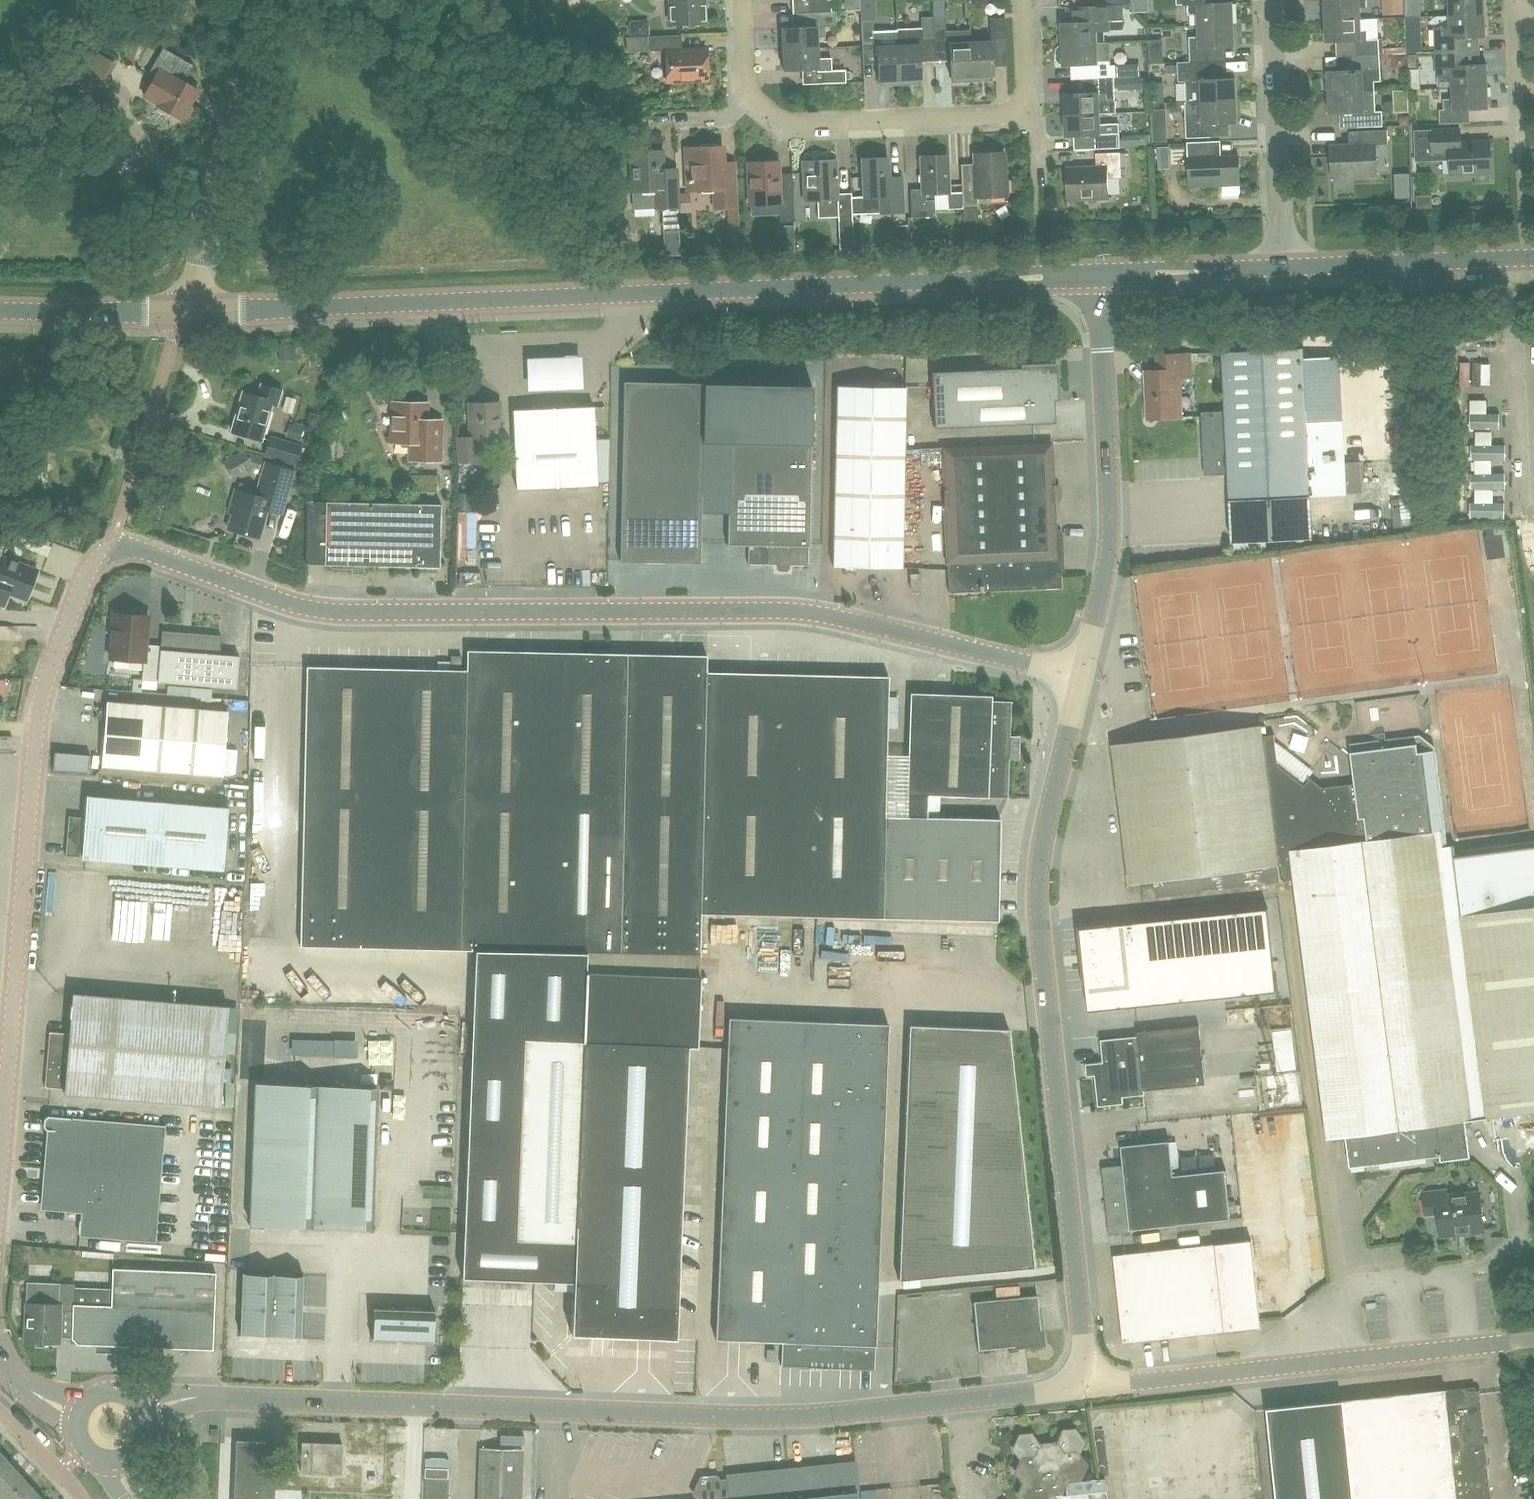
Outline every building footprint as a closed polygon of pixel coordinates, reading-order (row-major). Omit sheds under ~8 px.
[(670,24),(705,23),(704,0),(669,0),(670,24)] [(809,12),(832,11),(831,0),(808,0),(809,12)] [(1177,5),(1188,5),(1189,15),(1198,15),(1199,26),(1234,24),(1233,2),(1229,2),(1229,0),(1177,0),(1177,5)] [(1360,19),(1360,8),(1367,8),(1366,0),(1325,0),(1326,21),(1360,19)] [(1404,0),(1383,0),(1383,15),(1405,14),(1404,0)] [(1440,5),(1450,5),(1450,16),(1485,14),(1484,0),(1440,0),(1440,5)] [(1097,6),(1090,7),(1074,7),(1066,8),(1067,23),(1062,23),(1063,44),(1097,43),(1097,32),(1110,31),(1109,21),(1124,20),(1123,5),(1111,6),(1097,6)] [(783,49),(818,48),(817,37),(825,37),(825,27),(837,26),(836,11),(832,11),(809,12),(810,27),(782,28),(783,49)] [(872,20),(871,14),(861,14),(862,20),(861,20),(862,43),(874,43),(873,20),(872,20)] [(1480,50),(1480,36),(1486,36),(1485,14),(1450,16),(1450,27),(1441,27),(1442,52),(1455,51),(1462,51),(1480,50)] [(946,32),(945,17),(921,18),(922,27),(922,40),(946,39),(946,43),(949,43),(951,78),(952,78),(952,82),(972,82),(970,31),(946,32)] [(1006,46),(1005,18),(990,19),(991,41),(971,42),(970,31),(972,82),(992,81),(991,76),(993,76),(992,47),(1006,46)] [(1380,54),(1380,53),(1384,53),(1383,39),(1380,39),(1368,40),(1368,30),(1361,30),(1360,19),(1326,21),(1327,42),(1357,41),(1357,55),(1380,54)] [(1408,34),(1422,33),(1421,20),(1407,21),(1408,34)] [(630,36),(649,36),(648,21),(630,21),(630,25),(627,25),(627,36),(630,36)] [(1190,37),(1191,62),(1216,61),(1216,47),(1227,47),(1235,46),(1234,24),(1199,26),(1199,37),(1190,37)] [(922,40),(922,27),(898,29),(898,46),(900,85),(920,84),(919,80),(921,79),(919,45),(922,44),(922,40)] [(682,50),(681,36),(648,37),(627,37),(627,51),(648,51),(666,51),(667,82),(707,81),(706,49),(682,50)] [(1097,43),(1063,44),(1063,46),(1061,47),(1057,50),(1058,61),(1061,64),(1063,64),(1063,66),(1098,64),(1105,64),(1105,66),(1105,78),(1117,78),(1116,65),(1111,65),(1111,43),(1097,43)] [(900,85),(898,46),(877,46),(879,81),(880,81),(880,86),(900,85)] [(818,59),(818,48),(783,49),(784,71),(817,69),(817,72),(823,72),(823,84),(846,83),(845,70),(832,71),(831,58),(818,59)] [(1462,51),(1455,51),(1442,52),(1442,65),(1438,65),(1438,77),(1439,89),(1453,88),(1488,86),(1487,64),(1463,65),(1462,51)] [(107,75),(112,66),(114,63),(99,54),(92,65),(92,66),(107,75)] [(1329,93),(1375,91),(1375,82),(1381,81),(1380,54),(1357,55),(1358,70),(1328,71),(1329,93)] [(1408,68),(1407,54),(1394,55),(1395,69),(1408,68)] [(1408,69),(1418,69),(1417,54),(1407,54),(1408,68),(1408,69)] [(92,66),(92,65),(83,60),(72,79),(81,84),(92,66)] [(1228,79),(1227,61),(1216,61),(1191,62),(1191,63),(1178,63),(1179,82),(1186,82),(1187,102),(1202,101),(1202,102),(1237,100),(1236,78),(1228,79)] [(1116,65),(1117,78),(1129,77),(1128,65),(1116,65)] [(1168,74),(1179,73),(1178,65),(1167,65),(1168,74)] [(1146,77),(1135,77),(1135,89),(1146,89),(1146,77)] [(181,118),(197,91),(174,78),(159,105),(181,118)] [(1065,115),(1117,113),(1115,78),(1117,78),(1105,78),(1094,79),(1094,93),(1065,94),(1065,115)] [(1154,103),(1165,103),(1164,82),(1153,82),(1154,103)] [(1440,124),(1464,123),(1464,109),(1488,108),(1488,86),(1453,88),(1453,99),(1444,99),(1444,109),(1440,110),(1440,124)] [(1376,111),(1375,91),(1329,93),(1330,114),(1360,113),(1360,127),(1383,126),(1383,111),(1376,111)] [(1237,100),(1202,102),(1202,101),(1187,102),(1186,102),(1187,138),(1218,137),(1218,123),(1238,122),(1237,100)] [(1101,124),(1100,114),(1117,114),(1117,113),(1065,115),(1066,136),(1096,135),(1096,149),(1120,148),(1119,123),(1101,124)] [(1409,116),(1400,117),(1400,125),(1409,125),(1409,116)] [(1166,127),(1152,128),(1152,142),(1166,142),(1166,127)] [(1461,143),(1461,129),(1415,131),(1417,161),(1451,159),(1451,174),(1491,173),(1490,141),(1461,143)] [(1332,177),(1377,175),(1376,145),(1388,145),(1388,130),(1360,131),(1360,145),(1331,147),(1332,177)] [(1138,135),(1139,146),(1149,145),(1148,134),(1138,135)] [(1214,157),(1213,141),(1188,142),(1188,159),(1189,159),(1190,186),(1240,184),(1239,156),(1214,157)] [(676,167),(663,168),(662,151),(648,151),(648,147),(634,148),(634,152),(631,152),(633,192),(654,191),(655,208),(662,208),(663,232),(679,231),(678,213),(677,194),(677,181),(676,167)] [(723,178),(722,148),(686,149),(688,189),(715,188),(716,208),(727,208),(728,229),(739,228),(737,177),(723,178)] [(1162,167),(1172,166),(1171,148),(1161,148),(1162,167)] [(1005,179),(1004,152),(974,154),(975,164),(961,164),(963,206),(978,205),(977,198),(1006,196),(1005,195),(1009,194),(1009,179),(1005,179)] [(1069,199),(1109,198),(1108,178),(1122,178),(1121,152),(1096,153),(1097,168),(1068,169),(1069,199)] [(911,218),(933,217),(932,194),(949,193),(947,155),(921,156),(922,189),(910,190),(911,218)] [(889,185),(888,158),(862,159),(864,198),(880,197),(881,213),(904,212),(902,184),(889,185)] [(838,194),(836,160),(802,161),(804,201),(817,201),(818,218),(838,217),(839,238),(853,237),(853,221),(851,193),(838,194)] [(780,190),(778,163),(748,164),(750,204),(779,202),(780,222),(794,222),(793,190),(780,190)] [(690,193),(677,194),(678,213),(690,213),(690,193)] [(1416,196),(1417,209),(1432,208),(1432,195),(1416,196)] [(780,252),(795,252),(795,249),(794,226),(779,227),(780,252)] [(921,233),(911,233),(911,244),(922,243),(921,233)] [(804,251),(813,251),(812,238),(796,239),(797,251),(804,251)] [(740,250),(740,241),(729,242),(729,251),(740,250)] [(296,359),(296,344),(280,344),(279,359),(296,359)] [(1307,423),(1304,349),(1224,353),(1227,412),(1203,413),(1206,474),(1229,473),(1232,542),(1312,539),(1310,497),(1347,495),(1344,422),(1307,423)] [(1149,419),(1181,417),(1180,377),(1192,376),(1191,353),(1158,354),(1159,370),(1146,371),(1149,419)] [(579,358),(521,362),(523,392),(581,389),(579,358)] [(758,407),(801,407),(802,363),(758,363),(758,407)] [(1053,391),(1058,390),(1056,364),(1022,366),(1022,364),(1020,364),(1020,368),(932,371),(935,426),(1055,423),(1053,391)] [(701,563),(704,384),(623,382),(620,562),(701,563)] [(276,406),(280,391),(261,385),(257,397),(242,392),(230,432),(260,440),(271,404),(276,406)] [(903,567),(906,388),(838,387),(834,565),(903,567)] [(460,462),(478,461),(477,446),(502,445),(500,402),(469,404),(471,437),(459,438),(460,462)] [(439,460),(439,435),(425,434),(426,403),(392,403),(391,442),(409,442),(409,460),(439,460)] [(517,489),(597,486),(593,406),(513,409),(517,489)] [(594,407),(595,419),(605,419),(604,407),(594,407)] [(1501,421),(1466,421),(1466,435),(1500,436),(1501,421)] [(286,436),(301,440),(304,429),(305,426),(295,423),(294,426),(290,425),(286,436)] [(297,466),(303,445),(270,435),(264,456),(297,466)] [(809,547),(811,444),(730,443),(728,545),(749,545),(748,564),(808,565),(808,547),(809,547)] [(1056,530),(1052,443),(944,447),(950,592),(1062,588),(1060,530),(1056,530)] [(259,470),(262,456),(246,452),(248,469),(259,470)] [(1507,452),(1469,452),(1469,464),(1506,464),(1507,452)] [(280,515),(289,486),(294,470),(264,462),(254,495),(234,489),(230,504),(234,506),(227,529),(257,538),(265,510),(280,515)] [(1506,479),(1472,479),(1471,492),(1506,492),(1506,479)] [(473,493),(459,492),(458,510),(473,510),(473,493)] [(14,512),(16,502),(0,498),(0,508),(14,512)] [(308,502),(307,562),(326,563),(438,565),(439,505),(327,503),(308,502)] [(1506,510),(1471,509),(1471,521),(1506,522),(1506,510)] [(1506,526),(1501,527),(1489,528),(1486,529),(1487,537),(1485,537),(1488,560),(1494,559),(1506,558),(1510,557),(1506,526)] [(36,571),(1,557),(0,559),(0,589),(25,599),(36,571)] [(911,587),(921,587),(921,573),(911,573),(911,587)] [(160,646),(145,645),(147,616),(112,614),(109,659),(142,662),(141,681),(157,682),(157,683),(236,689),(238,657),(218,655),(220,636),(161,631),(160,646)] [(705,672),(705,656),(466,650),(466,671),(461,671),(460,656),(450,655),(449,670),(306,666),(300,946),(475,950),(586,952),(700,955),(700,914),(996,919),(998,818),(927,816),(928,794),(907,793),(906,816),(884,815),(886,676),(705,672)] [(1009,797),(1012,700),(991,700),(992,694),(911,691),(909,724),(907,793),(928,794),(1009,797)] [(227,715),(83,704),(80,734),(101,736),(99,758),(223,768),(227,715)] [(1262,726),(1113,743),(1130,882),(1154,879),(1157,898),(1281,882),(1280,875),(1285,879),(1297,877),(1330,1137),(1347,1135),(1351,1166),(1367,1164),(1437,1155),(1438,1160),(1471,1156),(1466,1120),(1533,1111),(1533,840),(1456,850),(1455,844),(1448,845),(1435,750),(1416,734),(1350,743),(1355,783),(1323,788),(1309,777),(1304,784),(1279,765),(1275,735),(1263,737),(1262,726)] [(222,869),(227,807),(86,795),(81,858),(222,869)] [(80,858),(83,818),(69,816),(66,856),(80,858)] [(251,922),(251,894),(238,893),(238,921),(251,922)] [(1276,992),(1268,909),(1146,921),(1080,928),(1089,1011),(1276,992)] [(736,932),(735,969),(763,969),(763,933),(736,932)] [(823,933),(807,950),(828,970),(844,952),(823,933)] [(214,935),(214,954),(249,954),(249,935),(214,935)] [(575,1321),(592,1321),(592,1335),(615,1336),(615,1322),(673,1325),(673,1338),(673,1339),(675,1340),(676,1325),(687,1044),(696,1044),(699,976),(586,972),(586,952),(475,950),(462,1278),(574,1282),(572,1321),(572,1335),(574,1336),(574,1334),(575,1321)] [(464,997),(440,981),(435,990),(420,980),(413,991),(395,979),(388,989),(371,978),(364,989),(392,1008),(399,998),(413,1008),(422,995),(451,1015),(464,997)] [(219,1106),(228,1007),(72,993),(68,1032),(50,1031),(45,1087),(64,1088),(64,1092),(219,1106)] [(875,1368),(888,1022),(728,1016),(715,1338),(782,1340),(781,1364),(875,1368)] [(1099,1105),(1124,1102),(1123,1096),(1146,1093),(1146,1090),(1206,1084),(1200,1024),(1138,1031),(1138,1035),(1102,1039),(1105,1074),(1096,1075),(1099,1105)] [(909,1025),(899,1280),(1034,1268),(1009,1029),(909,1025)] [(1279,1071),(1297,1069),(1292,1030),(1274,1032),(1279,1071)] [(250,1225),(372,1230),(377,1088),(255,1083),(250,1225)] [(156,1241),(165,1125),(48,1115),(44,1119),(43,1126),(46,1130),(51,1130),(45,1209),(82,1212),(80,1235),(156,1241)] [(1174,1173),(1170,1139),(1122,1144),(1124,1164),(1106,1166),(1112,1230),(1179,1223),(1232,1218),(1226,1168),(1174,1173)] [(1449,1195),(1448,1189),(1425,1192),(1427,1215),(1439,1214),(1441,1230),(1465,1227),(1466,1233),(1485,1230),(1481,1192),(1449,1195)] [(1227,1330),(1261,1327),(1262,1327),(1252,1239),(1218,1243),(1227,1330)] [(1123,1341),(1227,1330),(1222,1289),(1218,1243),(1114,1254),(1123,1341)] [(112,1289),(75,1287),(75,1283),(52,1282),(29,1282),(29,1302),(27,1341),(57,1342),(59,1310),(73,1310),(71,1343),(212,1349),(215,1273),(113,1269),(112,1289)] [(301,1337),(303,1275),(273,1274),(242,1273),(240,1335),(271,1336),(301,1337)] [(978,1349),(1042,1342),(1037,1294),(973,1300),(978,1349)] [(335,1307),(334,1297),(315,1299),(316,1309),(335,1307)] [(373,1308),(372,1340),(434,1342),(435,1311),(373,1308)] [(1479,1390),(1447,1393),(1445,1389),(1272,1407),(1281,1498),(1490,1498),(1479,1390)] [(1081,1441),(1073,1430),(1060,1431),(1054,1443),(1041,1445),(1033,1434),(1020,1435),(1014,1447),(1022,1458),(1017,1471),(1024,1482),(1019,1494),(1022,1498),(1043,1498),(1046,1492),(1050,1491),(1059,1498),(1108,1498),(1106,1479),(1066,1483),(1067,1495),(1063,1495),(1059,1490),(1065,1478),(1079,1476),(1084,1465),(1076,1453),(1081,1441)] [(277,1441),(236,1439),(234,1498),(274,1498),(277,1441)] [(341,1474),(342,1444),(302,1442),(300,1472),(341,1474)] [(522,1449),(481,1448),(479,1498),(521,1498),(522,1449)] [(24,1480),(7,1461),(0,1468),(0,1498),(4,1498),(24,1480)] [(854,1466),(807,1471),(807,1466),(727,1474),(728,1481),(721,1482),(718,1478),(705,1480),(699,1493),(701,1496),(701,1498),(857,1498),(854,1466)] [(449,1479),(425,1478),(425,1498),(448,1498),(449,1479)] [(4,1498),(40,1498),(41,1498),(24,1480),(4,1498)]
